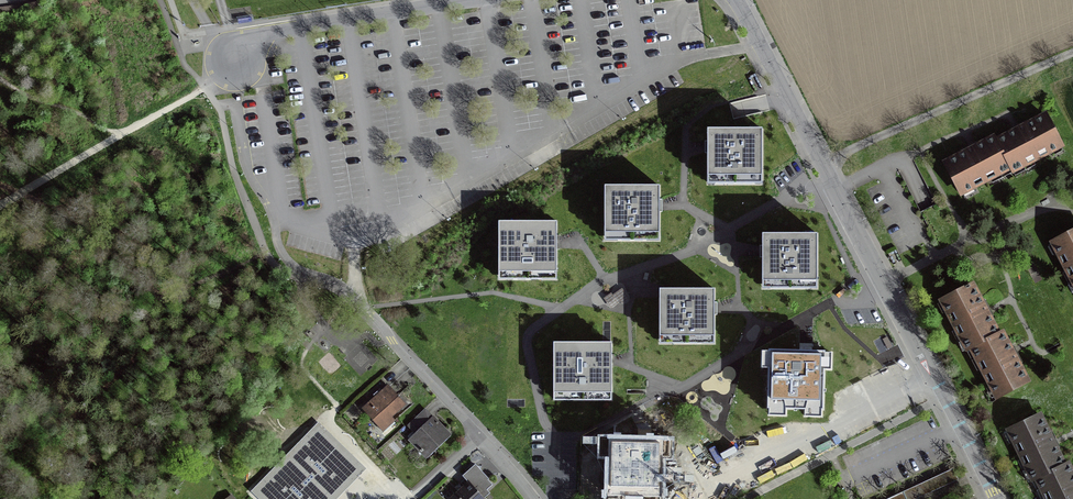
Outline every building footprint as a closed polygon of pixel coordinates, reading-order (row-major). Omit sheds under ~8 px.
[(1019,128),(995,141),(1010,168),(1011,172),(1060,146),(1044,116),(1019,128)] [(763,131),(708,131),(708,148),(708,182),(763,182),(763,131)] [(961,194),(1010,168),(995,141),(994,137),(973,148),(945,163),(961,194)] [(661,186),(605,185),(605,239),(661,239),(662,206),(661,186)] [(556,243),(556,223),(498,223),(498,281),(555,281),(556,243)] [(819,233),(762,233),(762,252),(762,291),(819,291),(819,233)] [(1052,243),(1072,283),(1072,233),(1052,243)] [(970,348),(997,334),(987,314),(972,286),(969,287),(968,285),(965,287),(965,289),(941,301),(967,350),(970,348)] [(713,291),(658,291),(658,344),(713,344),(713,309),(713,291)] [(997,334),(970,348),(996,397),(1026,381),(1012,353),(1001,332),(997,334)] [(611,362),(611,343),(553,342),(553,400),(611,400),(611,362)] [(822,410),(824,352),(799,352),(769,351),(767,408),(822,410)] [(379,427),(404,405),(387,387),(362,409),(379,427)] [(1036,478),(1063,465),(1053,444),(1039,416),(1008,431),(1032,480),(1036,478)] [(435,448),(449,435),(432,417),(421,427),(408,440),(422,455),(432,445),(435,448)] [(323,431),(314,439),(310,435),(294,451),(298,456),(285,469),(281,465),(265,481),(270,485),(261,495),(265,498),(323,498),(333,489),(337,493),(353,477),(349,473),(357,464),(344,452),(341,455),(332,447),(336,443),(323,431)] [(661,498),(663,440),(636,439),(607,438),(606,496),(661,498)] [(1036,478),(1046,498),(1072,498),(1072,476),(1067,463),(1063,465),(1036,478)] [(476,464),(463,475),(484,498),(497,487),(476,464)] [(908,498),(913,498),(959,478),(953,466),(903,489),(908,498)] [(469,482),(450,498),(484,498),(469,482)] [(903,489),(882,498),(908,498),(903,489)]
